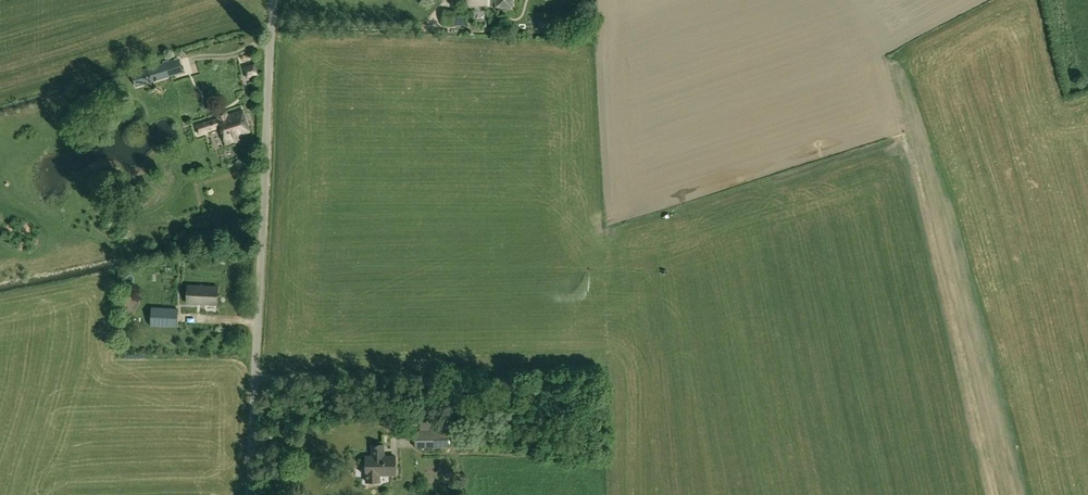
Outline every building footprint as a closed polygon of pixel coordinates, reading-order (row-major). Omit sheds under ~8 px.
[(491,7),(497,7),(497,8),(513,8),(514,0),(491,0),(491,7)] [(467,11),(446,10),(445,25),(466,26),(467,11)] [(159,66),(133,73),(137,86),(175,75),(177,81),(188,77),(183,58),(171,62),(169,56),(157,60),(159,66)] [(255,63),(243,67),(246,79),(258,75),(255,63)] [(227,143),(240,139),(240,136),(251,132),(243,110),(197,125),(200,134),(221,126),(222,129),(215,131),(211,135),(214,144),(221,145),(227,143)] [(214,239),(214,231),(194,231),(194,240),(214,239)] [(217,305),(218,287),(190,286),(189,303),(217,305)] [(177,327),(178,309),(152,308),(151,325),(177,327)] [(449,447),(449,431),(447,431),(447,422),(420,422),(420,431),(416,431),(416,447),(449,447)] [(380,475),(396,474),(395,456),(381,456),(381,450),(384,450),(384,445),(372,445),(372,456),(366,457),(366,475),(367,475),(367,482),(380,482),(380,475)]
